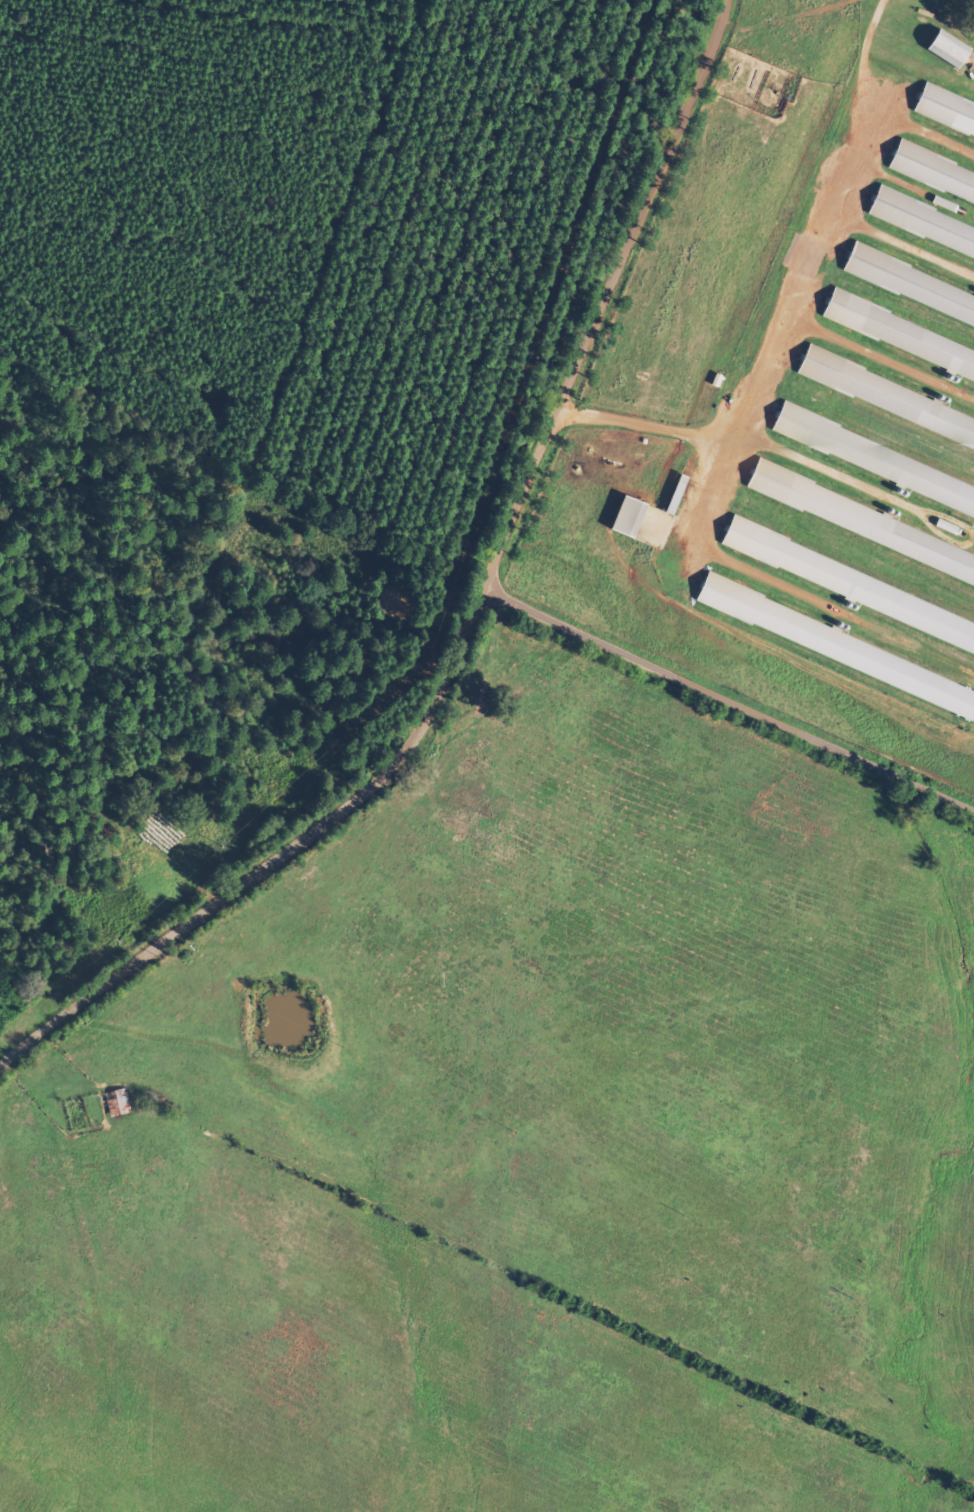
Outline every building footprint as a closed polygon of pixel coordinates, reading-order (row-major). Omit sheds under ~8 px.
[(959,68),(973,48),(943,27),(929,48),(959,68)] [(915,118),(973,140),(973,109),(925,91),(915,118)] [(901,146),(890,172),(973,205),(973,174),(901,146)] [(958,211),(961,204),(939,196),(937,203),(958,211)] [(855,248),(844,275),(973,326),(973,295),(855,248)] [(835,293),(824,320),(973,380),(973,349),(835,293)] [(759,464),(748,491),(973,579),(973,548),(759,464)] [(613,529),(636,538),(649,503),(626,494),(613,529)] [(958,534),(961,527),(942,518),(939,525),(958,534)] [(708,578),(697,605),(973,713),(973,682),(708,578)] [(113,1115),(133,1113),(131,1089),(111,1091),(113,1115)]
